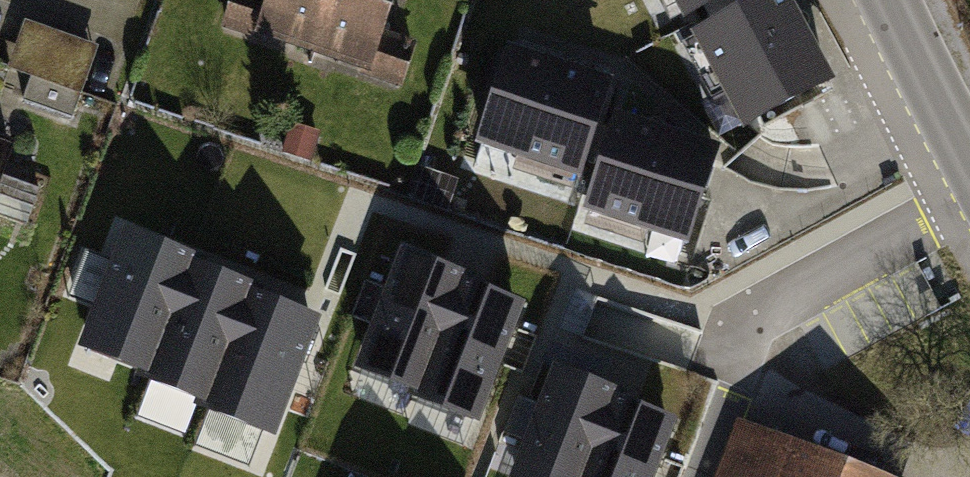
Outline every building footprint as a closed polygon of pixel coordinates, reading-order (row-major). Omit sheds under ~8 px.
[(264,0),(230,0),(222,25),(252,35),(264,0)] [(252,35),(372,75),(387,32),(397,0),(264,0),(252,35)] [(679,23),(721,0),(667,0),(679,23)] [(690,32),(745,132),(835,83),(791,0),(753,0),(690,32)] [(95,48),(25,23),(10,67),(31,74),(23,99),(71,116),(95,48)] [(416,42),(387,32),(372,75),(402,85),(416,42)] [(613,81),(505,46),(471,142),(582,178),(613,81)] [(721,148),(612,112),(582,211),(689,245),(721,148)] [(318,133),(292,124),(282,151),(308,161),(318,133)] [(80,350),(140,373),(137,381),(193,403),(190,410),(275,442),(323,317),(251,290),(253,284),(195,262),(197,256),(127,229),(80,350)] [(398,253),(353,371),(410,392),(408,398),(478,425),(523,306),(476,289),(460,282),(462,277),(444,270),(398,253)] [(511,476),(658,476),(679,422),(628,402),(617,398),(620,392),(597,384),(554,367),(511,476)] [(740,422),(718,476),(876,476),(740,422)]
